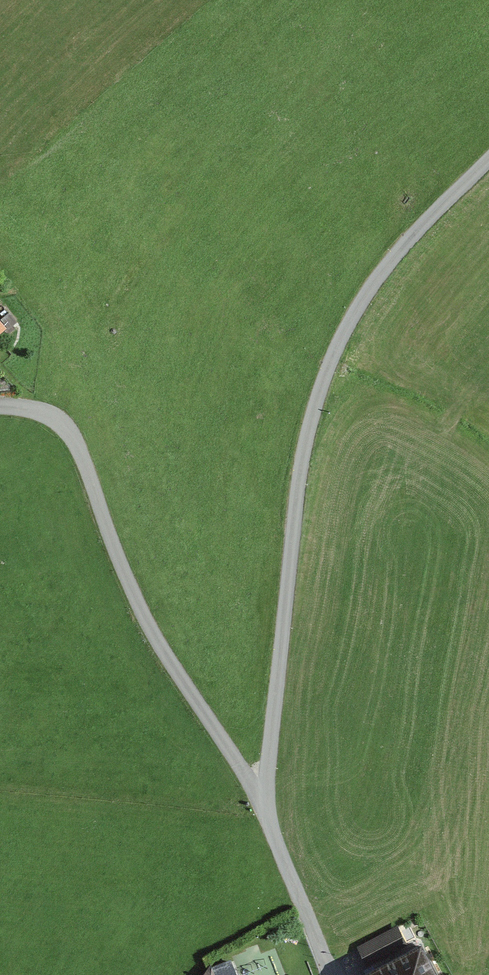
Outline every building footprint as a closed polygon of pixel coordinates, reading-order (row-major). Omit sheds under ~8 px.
[(407,944),(398,927),(357,948),(366,965),(407,944)] [(360,974),(440,974),(422,942),(360,974)] [(231,961),(210,968),(204,974),(236,974),(231,961)]
